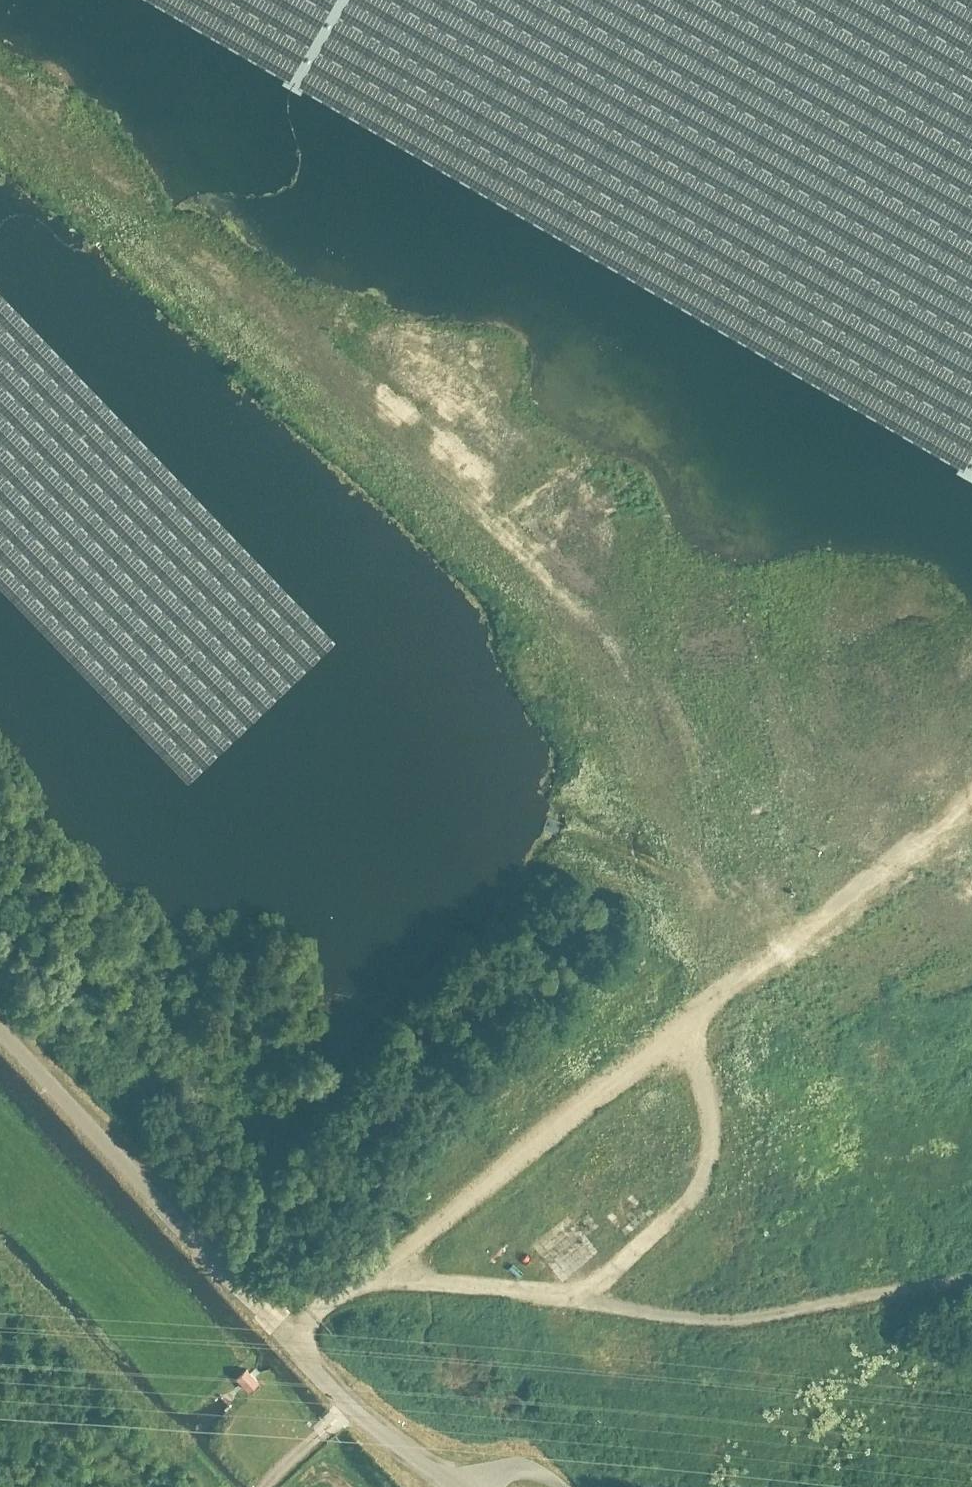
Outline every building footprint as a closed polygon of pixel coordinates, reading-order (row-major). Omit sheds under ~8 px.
[(260,1379),(247,1366),(235,1377),(247,1390),(260,1379)]
